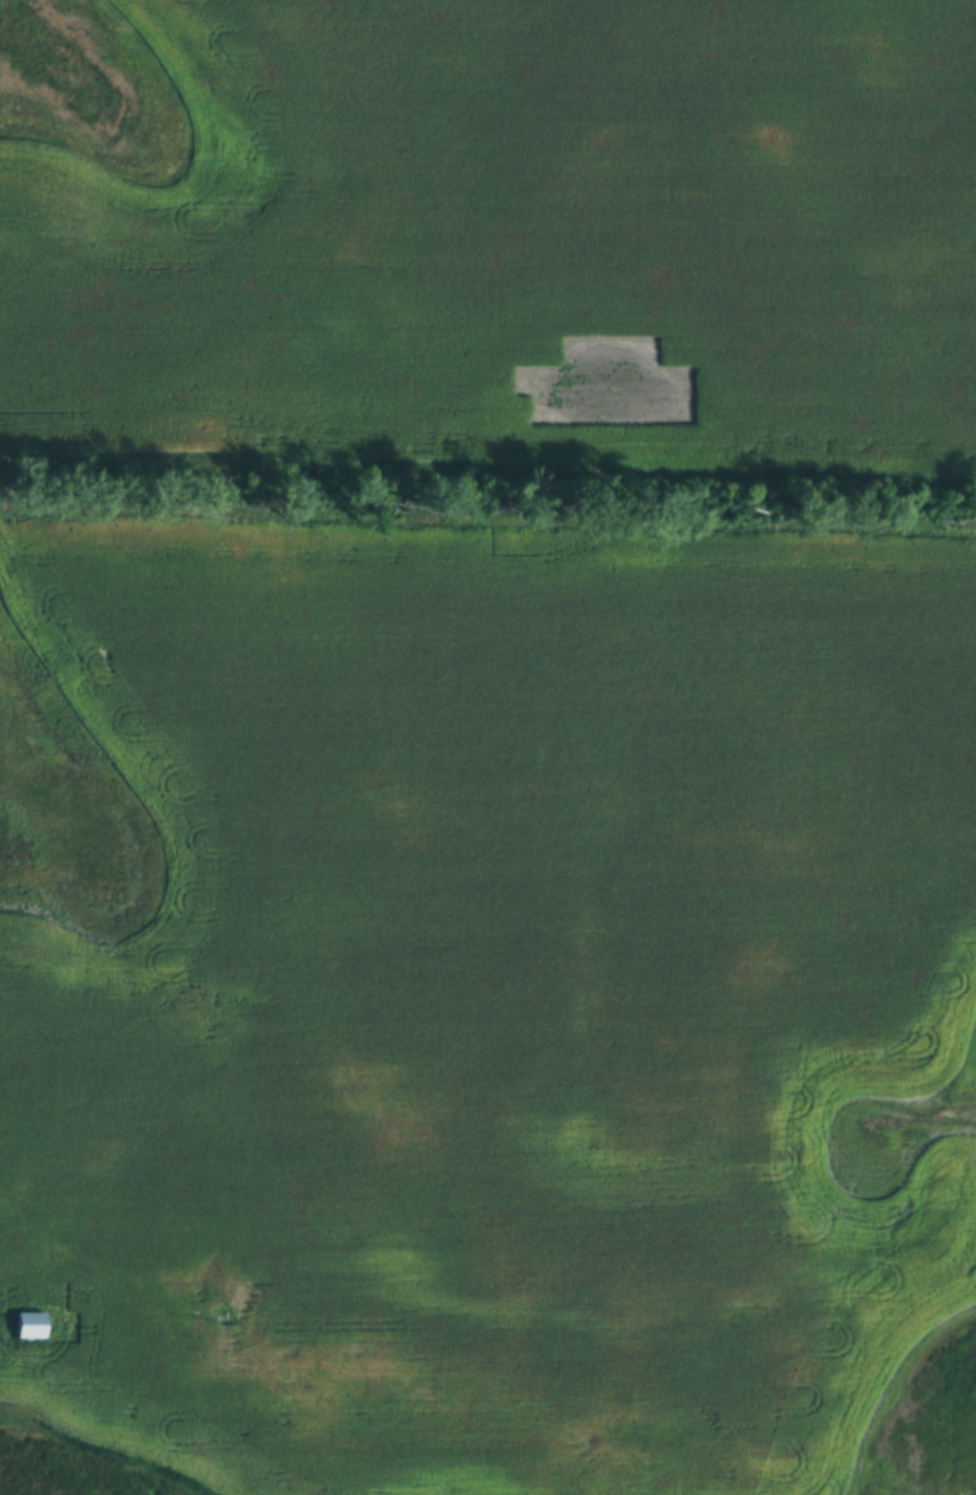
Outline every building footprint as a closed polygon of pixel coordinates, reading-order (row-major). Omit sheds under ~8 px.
[(17,1339),(49,1340),(50,1313),(17,1313),(17,1339)]
